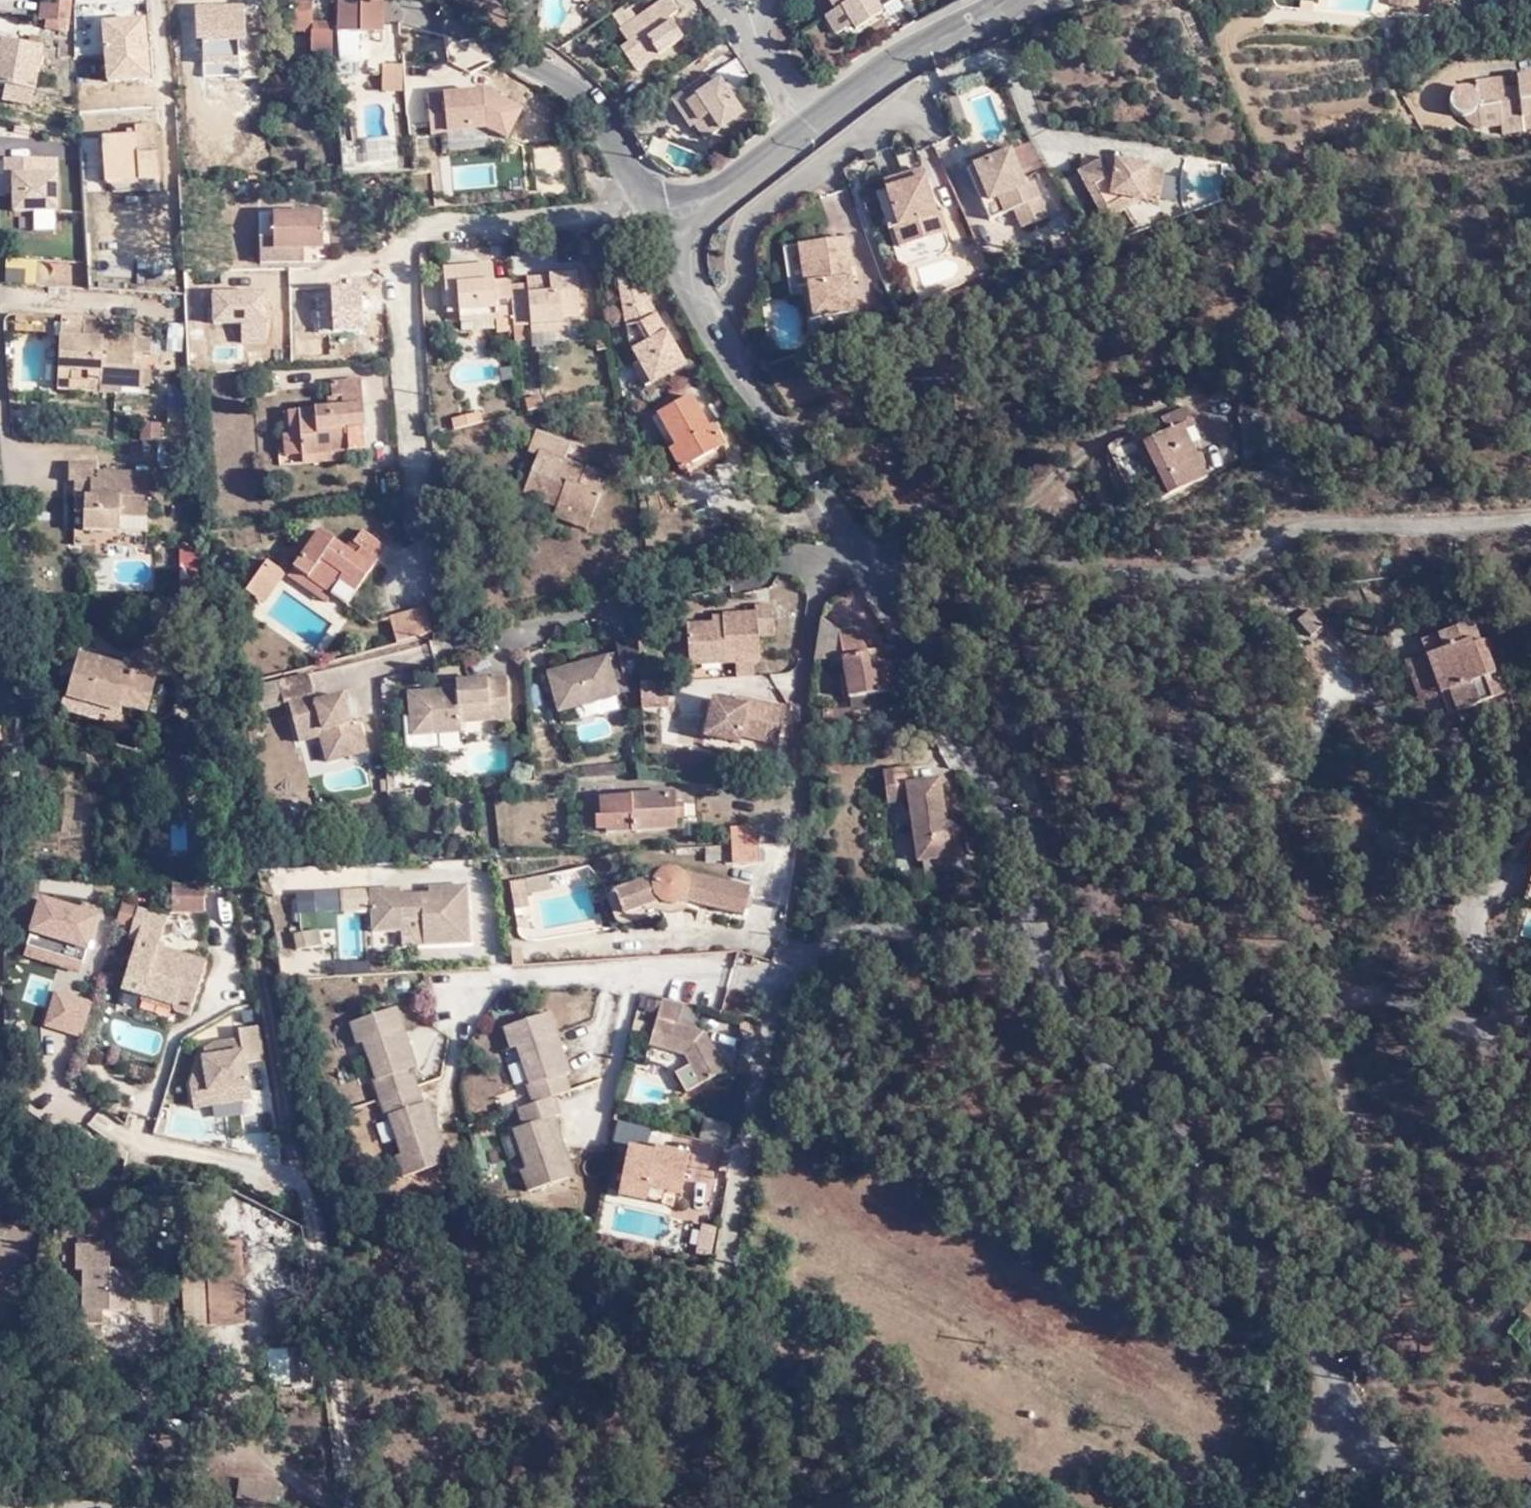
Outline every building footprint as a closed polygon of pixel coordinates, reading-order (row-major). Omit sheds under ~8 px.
[(71,0),(46,0),(43,18),(67,21),(71,0)] [(333,18),(314,18),(313,0),(290,0),(291,29),(312,29),(313,54),(336,55),(333,18)] [(338,15),(335,26),(339,71),(358,71),(355,30),(381,31),(382,9),(376,8),(377,0),(338,0),(338,15)] [(672,0),(669,0),(622,32),(631,46),(623,51),(639,72),(686,39),(671,19),(681,12),(672,0)] [(847,5),(840,9),(830,16),(841,33),(857,23),(861,29),(887,12),(879,0),(843,0),(847,5)] [(843,0),(834,0),(840,9),(847,5),(843,0)] [(208,39),(230,37),(247,37),(247,32),(246,16),(246,2),(198,5),(198,20),(203,21),(204,39),(208,39)] [(151,79),(146,15),(101,18),(106,83),(151,79)] [(246,16),(247,32),(255,32),(254,16),(246,16)] [(230,51),(230,37),(208,39),(209,52),(230,51)] [(447,38),(434,38),(433,56),(446,57),(447,38)] [(2,84),(32,90),(40,47),(0,39),(0,84),(2,84)] [(401,64),(382,64),(382,88),(402,88),(401,64)] [(406,110),(409,135),(423,133),(421,109),(451,108),(449,71),(413,73),(415,109),(406,110)] [(1475,75),(1476,87),(1510,84),(1509,73),(1475,75)] [(734,98),(723,83),(721,80),(716,83),(710,76),(675,101),(694,128),(698,125),(708,139),(745,114),(734,98)] [(1476,87),(1464,83),(1452,90),(1449,98),(1454,108),(1469,110),(1471,125),(1524,119),(1527,124),(1530,124),(1530,77),(1520,78),(1520,83),(1510,84),(1476,87)] [(729,80),(723,83),(734,98),(739,94),(729,80)] [(2,84),(0,99),(29,105),(32,90),(2,84)] [(161,177),(157,126),(136,128),(137,136),(103,140),(106,173),(138,172),(139,179),(161,177)] [(376,170),(375,154),(356,155),(357,171),(376,170)] [(976,171),(990,204),(995,202),(984,176),(1021,162),(1018,155),(976,171)] [(60,212),(59,173),(44,173),(44,157),(7,158),(8,174),(13,174),(14,213),(60,212)] [(707,170),(710,165),(703,162),(700,168),(707,170)] [(995,202),(990,204),(999,229),(1024,220),(1031,239),(1055,230),(1043,196),(1035,198),(1021,162),(984,176),(995,202)] [(1169,217),(1175,185),(1159,184),(1159,180),(1113,170),(1090,183),(1115,231),(1153,214),(1169,217)] [(918,188),(933,182),(931,176),(915,181),(918,188)] [(946,221),(933,182),(918,188),(915,181),(895,189),(899,199),(910,233),(905,235),(912,253),(947,243),(939,223),(946,221)] [(910,233),(899,199),(887,203),(898,237),(905,235),(910,233)] [(254,215),(255,241),(266,240),(267,251),(299,250),(318,250),(317,214),(254,215)] [(951,219),(946,221),(939,223),(947,243),(957,240),(951,219)] [(266,240),(255,241),(255,251),(267,251),(266,240)] [(819,288),(815,288),(818,320),(862,315),(852,241),(811,246),(819,288)] [(810,289),(815,288),(819,288),(811,246),(804,247),(810,289)] [(267,251),(255,251),(255,264),(299,263),(299,250),(267,251)] [(40,263),(8,264),(9,285),(40,283),(40,263)] [(658,313),(662,312),(633,263),(618,267),(630,331),(641,350),(636,353),(648,375),(671,360),(683,352),(686,351),(667,320),(663,322),(658,313)] [(552,278),(553,286),(553,295),(531,296),(531,287),(514,288),(513,281),(497,282),(487,282),(486,267),(459,270),(460,286),(447,287),(448,314),(461,313),(497,311),(497,320),(517,319),(517,329),(533,328),(564,326),(564,319),(583,317),(580,276),(552,278)] [(487,282),(497,282),(496,267),(486,267),(487,282)] [(460,286),(459,270),(446,270),(447,287),(460,286)] [(237,273),(219,273),(220,288),(203,289),(203,303),(238,302),(237,273)] [(220,288),(219,273),(203,274),(203,289),(220,288)] [(553,295),(553,286),(531,287),(531,296),(553,295)] [(461,323),(497,320),(497,311),(461,313),(461,323)] [(667,320),(662,312),(658,313),(663,322),(667,320)] [(136,351),(153,351),(154,321),(137,320),(137,333),(106,331),(106,317),(87,317),(86,337),(62,336),(61,366),(61,387),(125,391),(125,385),(143,386),(143,365),(135,365),(136,351)] [(683,352),(671,360),(673,364),(686,357),(683,352)] [(299,412),(301,457),(346,454),(366,453),(362,384),(332,386),(333,410),(299,412)] [(711,423),(689,387),(655,408),(674,439),(668,442),(680,463),(725,436),(716,421),(711,423)] [(1202,419),(1195,405),(1164,421),(1171,435),(1139,450),(1165,502),(1219,476),(1193,423),(1202,419)] [(523,493),(558,506),(559,503),(590,516),(607,473),(586,465),(585,467),(564,459),(570,442),(536,429),(528,449),(539,453),(523,493)] [(692,472),(726,453),(721,446),(688,465),(692,472)] [(346,454),(301,457),(301,465),(346,463),(346,454)] [(71,480),(78,480),(93,480),(93,496),(79,496),(78,496),(78,511),(87,512),(87,529),(123,529),(123,515),(150,515),(150,472),(101,470),(101,462),(71,462),(71,480)] [(93,480),(78,480),(79,496),(93,496),(93,480)] [(559,503),(558,506),(554,515),(586,526),(590,516),(559,503)] [(362,528),(354,539),(362,546),(355,554),(348,548),(321,528),(295,564),(332,590),(345,599),(386,545),(362,528)] [(362,546),(354,539),(348,548),(355,554),(362,546)] [(263,598),(285,569),(279,564),(267,556),(245,585),(263,598)] [(285,569),(289,572),(294,564),(285,557),(279,564),(285,569)] [(843,566),(851,578),(857,572),(850,560),(843,566)] [(326,598),(332,590),(295,564),(294,564),(289,572),(326,598)] [(734,658),(750,657),(756,657),(755,632),(770,630),(768,601),(752,603),(751,608),(720,611),(720,613),(720,619),(710,620),(685,622),(688,662),(734,658)] [(1307,630),(1320,618),(1305,602),(1293,613),(1307,630)] [(427,632),(420,606),(383,615),(390,642),(427,632)] [(1337,628),(1346,620),(1334,606),(1323,614),(1337,628)] [(817,655),(848,653),(844,627),(823,615),(817,655)] [(1473,639),(1482,637),(1473,616),(1465,618),(1473,639)] [(1426,648),(1433,666),(1441,689),(1449,711),(1506,689),(1498,667),(1494,669),(1490,659),(1486,649),(1493,646),(1486,633),(1482,637),(1473,639),(1465,618),(1421,633),(1426,648)] [(871,657),(870,646),(858,624),(844,627),(848,653),(846,654),(852,693),(892,687),(887,656),(884,656),(871,657)] [(612,678),(637,671),(634,636),(614,642),(615,650),(545,669),(555,709),(616,692),(612,678)] [(882,645),(870,646),(871,657),(884,656),(882,645)] [(1441,689),(1433,666),(1426,648),(1407,655),(1411,669),(1420,696),(1441,689)] [(68,695),(108,706),(107,659),(81,651),(68,695)] [(735,673),(751,672),(750,657),(734,658),(735,673)] [(107,659),(108,706),(120,710),(123,702),(149,710),(160,674),(107,659)] [(306,669),(276,678),(281,700),(287,699),(296,734),(323,727),(329,754),(344,749),(346,754),(365,749),(357,719),(349,721),(341,692),(315,698),(306,669)] [(457,678),(457,686),(457,692),(447,692),(446,686),(409,689),(410,716),(430,715),(431,729),(460,728),(460,718),(509,716),(506,676),(457,678)] [(670,677),(638,680),(641,710),(673,707),(670,677)] [(895,708),(892,687),(852,693),(854,706),(828,710),(825,728),(856,723),(855,715),(895,708)] [(742,703),(744,695),(733,694),(731,700),(742,703)] [(782,703),(744,695),(742,703),(731,700),(710,697),(702,732),(736,740),(738,733),(775,740),(782,703)] [(1443,697),(1425,700),(1428,716),(1446,713),(1443,697)] [(411,730),(431,729),(430,715),(410,716),(411,730)] [(323,727),(296,734),(297,738),(317,732),(325,759),(346,754),(344,749),(329,754),(323,727)] [(839,770),(838,758),(826,758),(827,771),(839,770)] [(962,818),(951,819),(945,820),(944,809),(938,774),(914,778),(911,759),(882,764),(885,783),(907,779),(910,793),(919,856),(966,849),(962,818)] [(887,798),(910,793),(907,779),(885,783),(887,798)] [(679,818),(679,806),(678,793),(608,795),(609,816),(599,816),(600,827),(610,827),(610,832),(680,828),(679,818)] [(687,807),(679,806),(679,818),(688,818),(687,807)] [(731,828),(732,846),(760,845),(760,828),(731,828)] [(760,845),(732,846),(732,864),(760,863),(760,845)] [(747,915),(752,887),(684,873),(678,869),(669,867),(664,868),(659,874),(617,890),(627,915),(663,900),(671,906),(679,904),(685,902),(747,915)] [(206,868),(173,868),(172,895),(205,896),(206,868)] [(513,883),(513,886),(517,911),(531,908),(525,880),(513,883)] [(426,947),(472,944),(469,887),(431,889),(431,896),(404,897),(404,890),(373,891),(375,933),(405,932),(405,922),(425,922),(426,947)] [(79,969),(96,906),(36,888),(23,923),(29,925),(20,951),(79,969)] [(169,901),(124,888),(118,907),(134,911),(130,922),(138,925),(124,973),(176,988),(176,991),(178,992),(181,995),(192,998),(209,942),(166,930),(167,927),(162,926),(169,901)] [(300,910),(368,908),(367,890),(300,892),(300,910)] [(366,956),(365,913),(337,913),(338,957),(366,956)] [(325,945),(319,919),(299,924),(305,949),(325,945)] [(82,1037),(93,999),(54,988),(43,1026),(82,1037)] [(655,1020),(660,998),(646,995),(641,1017),(655,1020)] [(689,1017),(693,1003),(671,997),(659,1041),(692,1050),(701,1065),(685,1072),(695,1092),(733,1071),(712,1032),(703,1030),(687,1026),(689,1017)] [(375,1081),(381,1100),(419,1086),(413,1069),(418,1068),(398,1008),(352,1023),(359,1045),(365,1043),(378,1080),(375,1081)] [(260,1030),(257,1009),(235,1012),(236,1021),(210,1025),(200,1031),(201,1039),(198,1039),(206,1094),(198,1095),(191,1116),(195,1138),(213,1135),(211,1122),(251,1116),(248,1095),(247,1089),(267,1086),(260,1030)] [(528,1086),(535,1104),(556,1097),(572,1091),(566,1075),(572,1072),(551,1012),(506,1028),(512,1049),(518,1047),(532,1085),(528,1086)] [(705,1021),(689,1017),(687,1026),(703,1030),(705,1021)] [(267,1086),(247,1089),(248,1095),(268,1092),(267,1086)] [(419,1086),(381,1100),(387,1118),(390,1116),(403,1154),(397,1156),(405,1178),(450,1162),(430,1102),(424,1104),(419,1086)] [(556,1097),(535,1104),(519,1110),(525,1126),(515,1130),(529,1169),(523,1171),(530,1193),(575,1177),(556,1117),(562,1115),(556,1097)] [(253,1129),(251,1116),(211,1122),(213,1135),(253,1129)] [(647,1146),(651,1129),(626,1123),(623,1140),(647,1146)] [(637,1148),(629,1182),(674,1192),(688,1195),(697,1156),(663,1147),(662,1153),(637,1148)] [(422,1172),(424,1189),(446,1186),(443,1169),(422,1172)] [(674,1192),(629,1182),(627,1195),(671,1205),(674,1192)] [(716,1257),(724,1229),(709,1226),(702,1255),(716,1257)] [(129,1306),(130,1263),(119,1263),(119,1245),(111,1244),(111,1237),(83,1235),(83,1261),(87,1261),(86,1304),(110,1305),(129,1306)] [(209,1287),(209,1319),(248,1318),(248,1235),(210,1236),(209,1253),(209,1287)] [(209,1253),(195,1253),(195,1287),(209,1287),(209,1253)] [(129,1306),(138,1306),(141,1264),(130,1263),(129,1306)] [(195,1287),(196,1320),(209,1319),(209,1287),(195,1287)] [(1522,1303),(1530,1309),(1530,1291),(1522,1303)] [(110,1317),(110,1305),(86,1304),(86,1316),(110,1317)]
